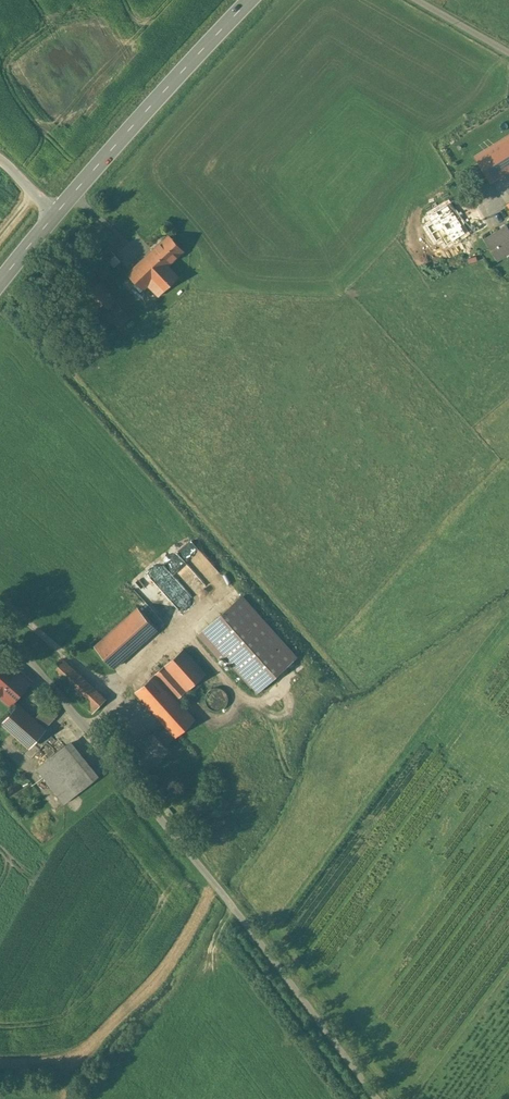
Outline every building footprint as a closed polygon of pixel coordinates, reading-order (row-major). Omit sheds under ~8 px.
[(478,157),(491,180),(508,169),(508,138),(478,157)] [(487,227),(477,209),(466,215),(477,233),(487,227)] [(507,226),(485,239),(497,259),(505,254),(504,252),(508,249),(508,229),(507,226)] [(184,251),(169,235),(128,273),(142,289),(148,285),(159,296),(179,277),(168,265),(184,251)] [(99,254),(115,267),(122,258),(106,245),(99,254)] [(130,318),(99,282),(84,295),(101,315),(105,311),(121,328),(126,333),(134,325),(129,318),(130,318)] [(175,552),(163,564),(196,596),(207,584),(175,552)] [(296,657),(242,596),(199,635),(217,657),(222,653),(256,692),(296,657)] [(156,629),(137,607),(94,647),(114,667),(156,629)] [(135,692),(166,728),(175,737),(195,719),(177,699),(205,674),(183,649),(135,692)] [(11,663),(0,654),(0,675),(11,663)] [(108,698),(62,656),(48,670),(93,713),(108,698)] [(11,663),(0,675),(0,695),(0,696),(0,723),(2,725),(4,723),(29,748),(58,715),(49,703),(34,719),(13,701),(31,681),(11,663)] [(217,688),(211,689),(207,692),(205,697),(205,703),(208,708),(213,710),(219,710),(224,708),(227,704),(228,698),(226,693),(222,689),(217,688)] [(164,746),(175,737),(166,728),(155,737),(154,733),(134,750),(149,766),(168,750),(164,746)] [(94,780),(65,745),(37,767),(65,804),(94,780)] [(24,797),(26,792),(24,788),(21,784),(16,782),(11,783),(7,786),(5,790),(5,795),(7,799),(12,802),(17,803),(21,801),(24,797)]
